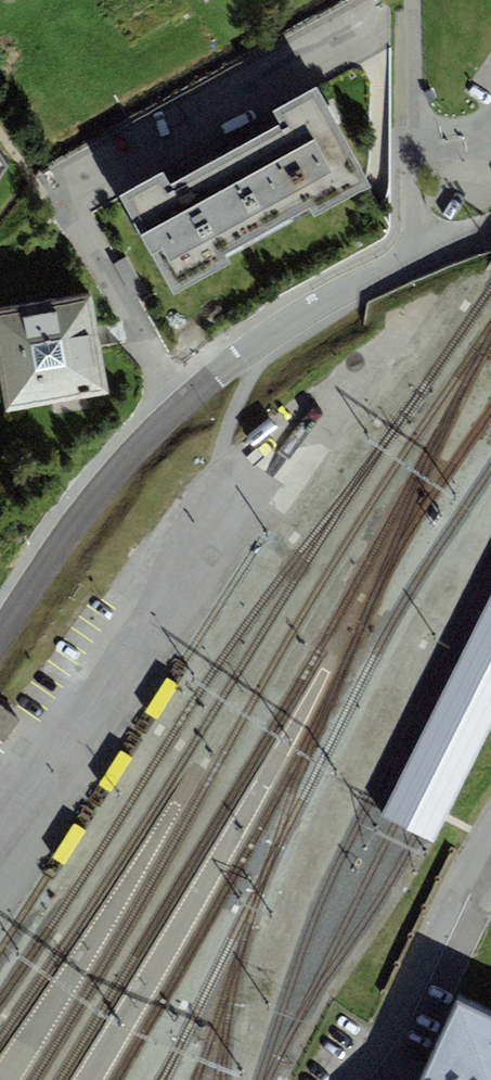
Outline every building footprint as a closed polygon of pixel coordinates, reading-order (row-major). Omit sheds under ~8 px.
[(261,136),(301,213),(309,209),(314,217),(370,188),(317,88),(273,111),(281,125),(274,129),(261,136)] [(301,213),(261,136),(229,153),(196,170),(237,247),(301,213)] [(237,247),(196,170),(180,179),(169,185),(163,173),(119,196),(172,296),(231,265),(225,254),(237,247)] [(0,312),(0,377),(6,412),(110,394),(100,336),(93,296),(0,312)] [(381,816),(395,823),(416,833),(433,842),(490,725),(490,595),(381,816)] [(0,707),(0,739),(4,741),(19,719),(0,707)] [(447,992),(448,1022),(466,1021),(467,1050),(490,1049),(490,990),(447,992)]
